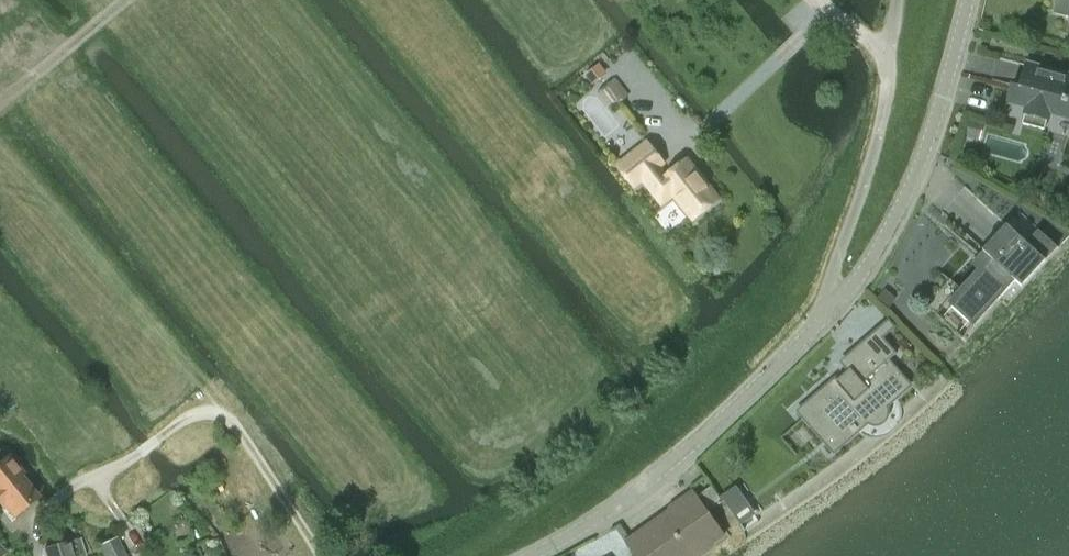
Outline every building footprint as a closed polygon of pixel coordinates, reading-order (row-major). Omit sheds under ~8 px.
[(1053,14),(1068,18),(1068,0),(1057,0),(1053,14)] [(1008,101),(1028,106),(1023,124),(1044,130),(1049,112),(1068,118),(1068,77),(1052,72),(1039,69),(1026,65),(1020,87),(1013,85),(1008,101)] [(718,199),(688,161),(667,178),(659,167),(663,164),(646,143),(619,165),(635,186),(643,180),(662,204),(674,194),(694,219),(718,199)] [(1019,212),(1007,225),(983,251),(989,257),(960,290),(948,279),(924,305),(961,340),(1015,282),(1022,288),(1058,249),(1019,212)] [(886,290),(877,301),(888,309),(897,299),(886,290)] [(868,420),(871,422),(875,423),(875,424),(876,424),(876,423),(879,423),(882,421),(885,418),(886,415),(886,414),(886,413),(885,410),(883,407),(909,384),(889,361),(897,354),(878,332),(842,363),(850,371),(837,382),(835,380),(799,412),(812,427),(817,423),(821,427),(828,421),(845,441),(868,420)] [(3,510),(5,509),(13,519),(40,497),(22,476),(25,473),(9,454),(4,458),(4,457),(0,461),(0,507),(3,510)] [(703,493),(712,506),(721,500),(712,487),(703,493)] [(736,489),(723,498),(738,519),(751,510),(736,489)] [(637,555),(697,555),(725,536),(695,494),(627,542),(637,555)] [(105,555),(125,555),(116,538),(100,546),(105,555)] [(78,540),(43,550),(44,553),(42,555),(82,555),(78,540)]
